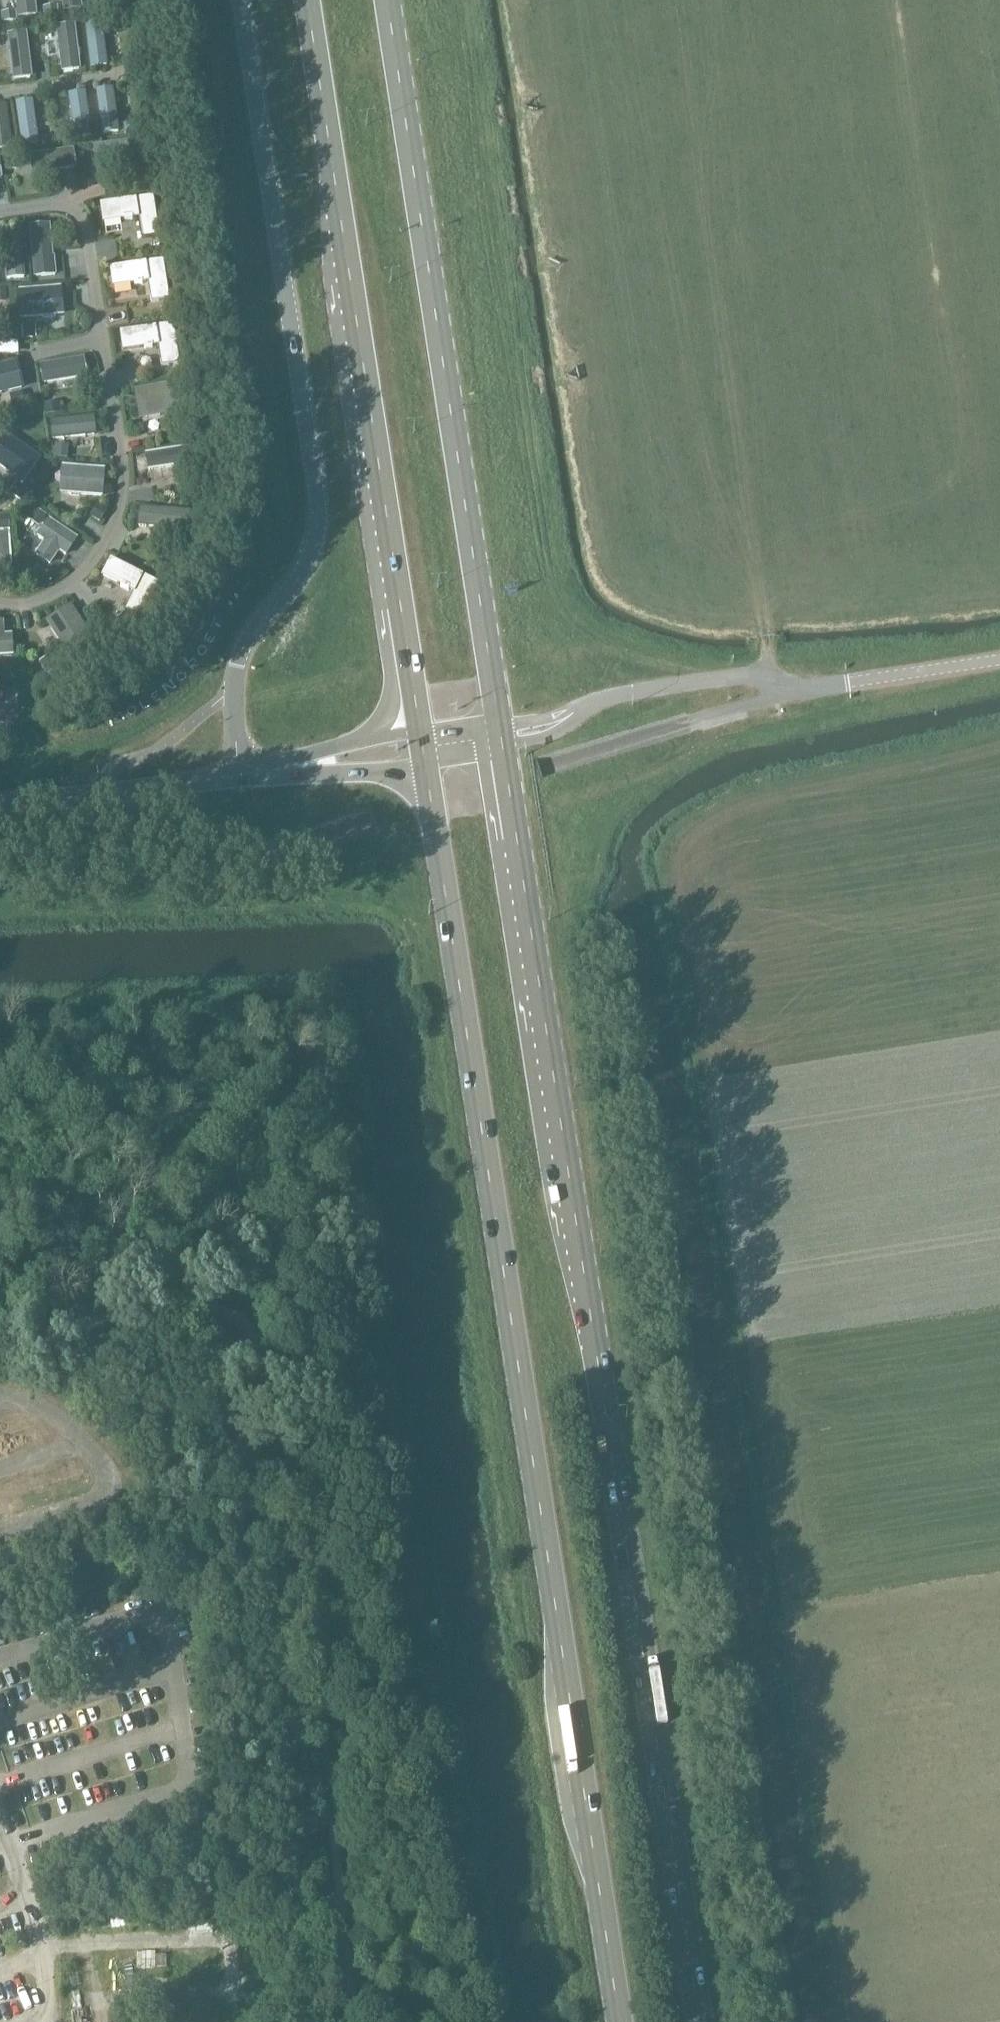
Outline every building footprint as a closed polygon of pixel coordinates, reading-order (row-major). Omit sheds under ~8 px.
[(36,0),(0,0),(0,29),(38,24),(39,24),(36,0)] [(39,24),(80,18),(78,0),(36,0),(39,24)] [(80,18),(120,13),(118,0),(78,0),(80,18)] [(120,13),(80,18),(87,75),(128,68),(120,13)] [(38,24),(47,82),(87,75),(80,18),(39,24),(38,24)] [(0,29),(0,90),(47,82),(38,24),(0,29)] [(129,81),(90,87),(97,139),(137,134),(129,81)] [(97,139),(90,87),(49,94),(56,145),(97,139)] [(56,145),(49,94),(11,100),(18,150),(53,145),(56,145)] [(0,101),(0,153),(18,150),(11,100),(0,101)] [(74,200),(86,208),(146,200),(137,134),(97,139),(56,145),(53,145),(60,197),(74,200)] [(0,153),(0,205),(60,197),(53,145),(18,150),(0,153)] [(146,200),(86,208),(97,229),(102,274),(165,267),(146,200)] [(37,213),(4,218),(10,288),(86,278),(81,244),(78,232),(72,223),(64,217),(51,213),(37,213)] [(10,288),(4,218),(0,218),(0,289),(10,288)] [(165,267),(102,274),(110,332),(179,322),(165,267)] [(86,278),(10,288),(17,341),(19,343),(20,346),(74,338),(81,335),(86,331),(89,326),(89,314),(86,278)] [(10,288),(0,289),(0,361),(22,357),(19,343),(17,341),(10,288)] [(179,322),(110,332),(118,389),(189,379),(179,322)] [(53,359),(36,367),(43,410),(105,404),(99,364),(96,356),(87,352),(53,359)] [(22,357),(0,361),(0,426),(51,462),(43,410),(36,367),(22,357)] [(189,379),(118,389),(125,437),(189,426),(197,425),(189,379)] [(51,462),(114,462),(105,404),(43,410),(51,462)] [(51,462),(0,426),(0,516),(7,517),(17,507),(32,487),(51,462)] [(189,426),(125,437),(131,477),(131,494),(185,507),(190,468),(189,426)] [(32,487),(100,533),(103,526),(109,514),(114,495),(116,478),(114,462),(51,462),(32,487)] [(7,517),(41,588),(53,584),(64,577),(73,570),(84,558),(93,546),(100,533),(32,487),(17,507),(7,517)] [(119,530),(110,550),(155,585),(176,544),(185,507),(131,494),(126,512),(119,530)] [(7,517),(0,516),(0,595),(10,597),(29,594),(41,588),(7,517)] [(91,574),(72,592),(105,647),(155,585),(110,550),(102,563),(91,574)] [(105,647),(72,592),(54,602),(33,610),(19,612),(23,650),(27,654),(47,681),(105,647)] [(27,654),(23,650),(19,612),(1,612),(0,611),(0,658),(27,654)]
